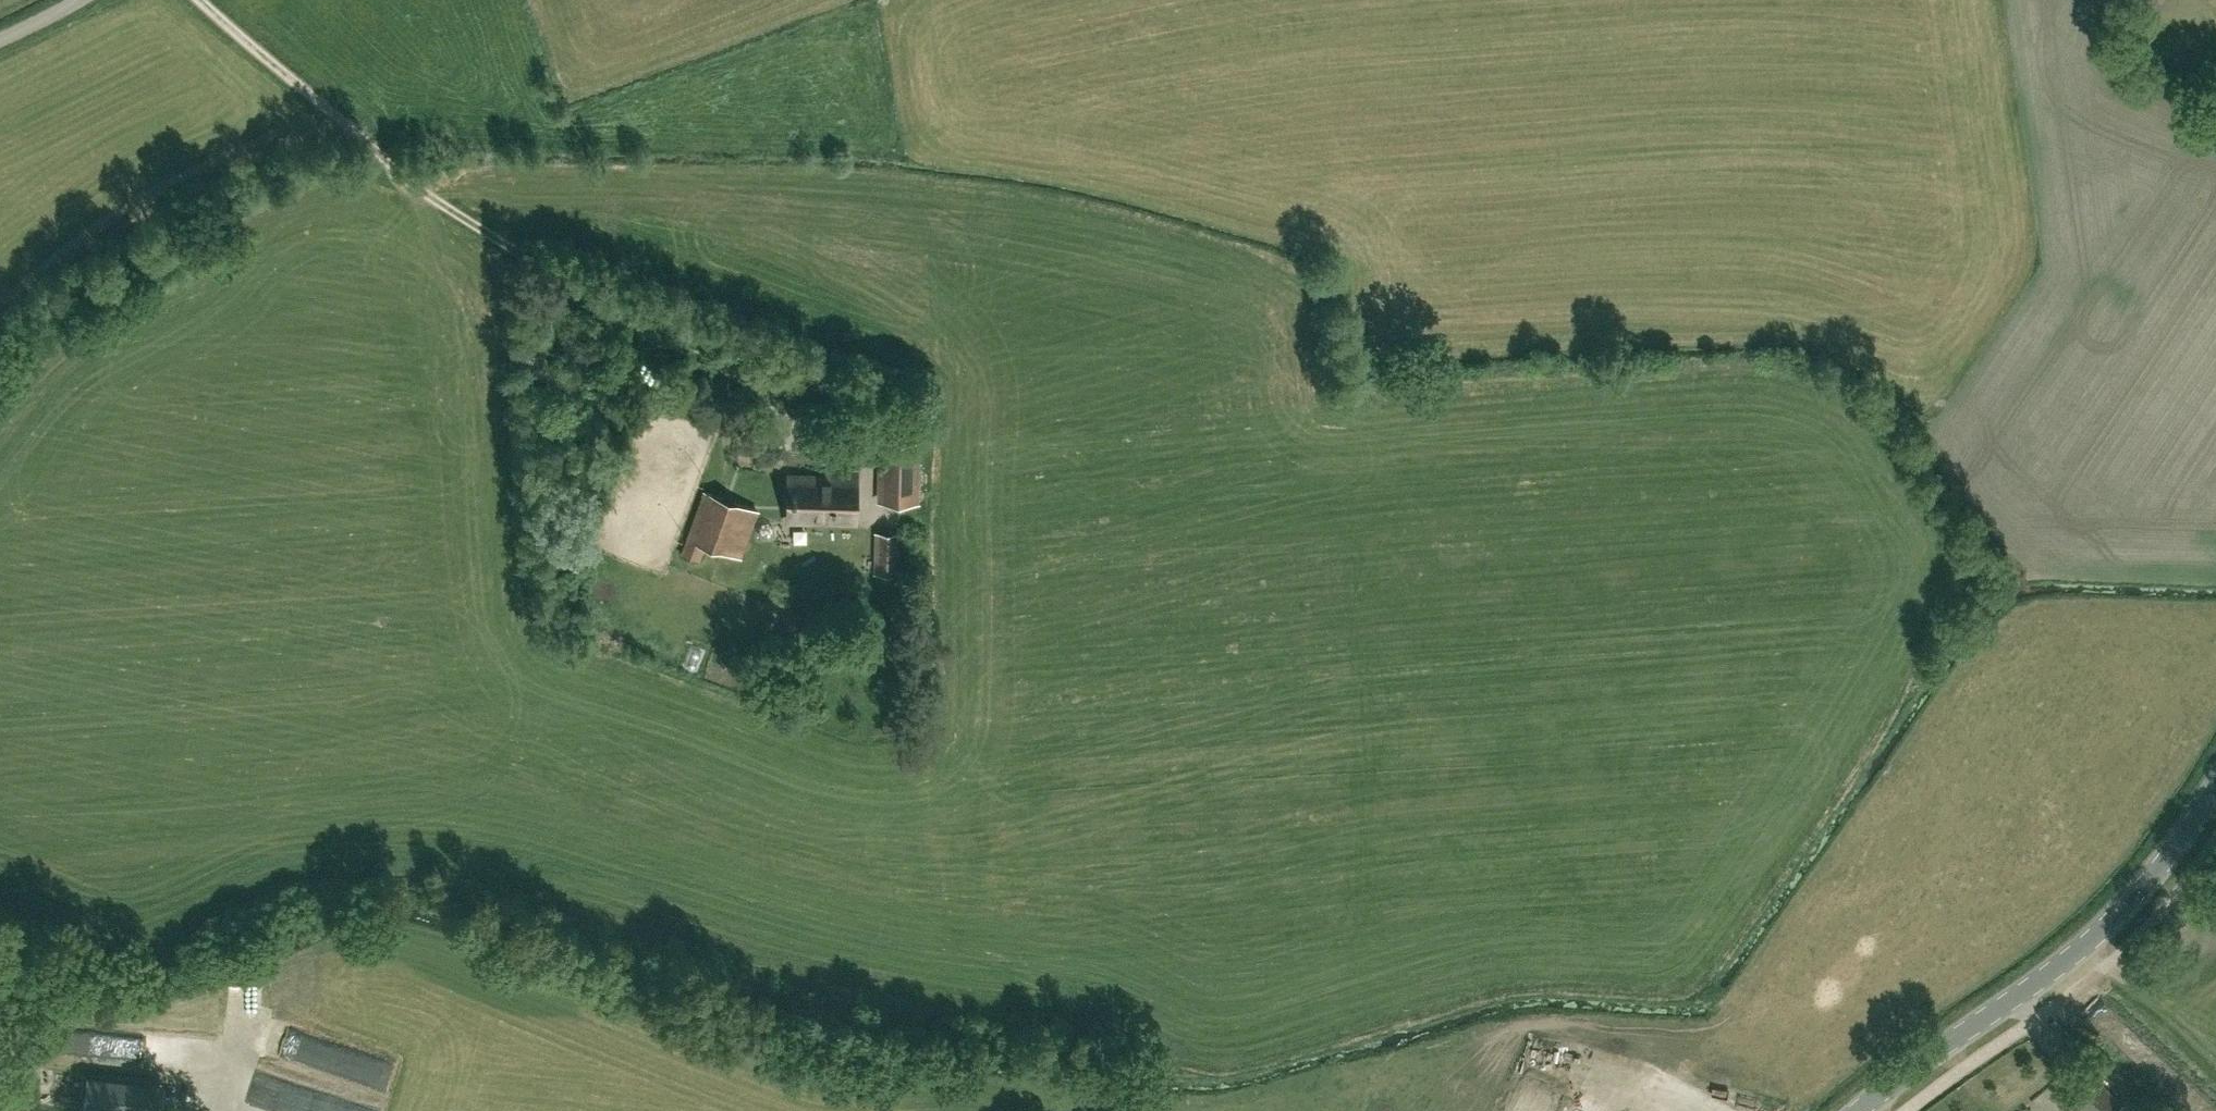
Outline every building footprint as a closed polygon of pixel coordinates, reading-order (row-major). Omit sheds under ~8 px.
[(916,500),(917,442),(882,441),(881,499),(916,500)] [(855,522),(856,475),(828,475),(828,480),(790,480),(790,522),(855,522)] [(733,553),(750,508),(705,492),(682,554),(698,560),(705,543),(733,553)] [(874,532),(873,573),(899,574),(900,532),(874,532)] [(163,1083),(88,1075),(84,1110),(160,1110),(163,1083)] [(2123,1105),(2102,1081),(2080,1100),(2090,1110),(2117,1110),(2123,1105)]
